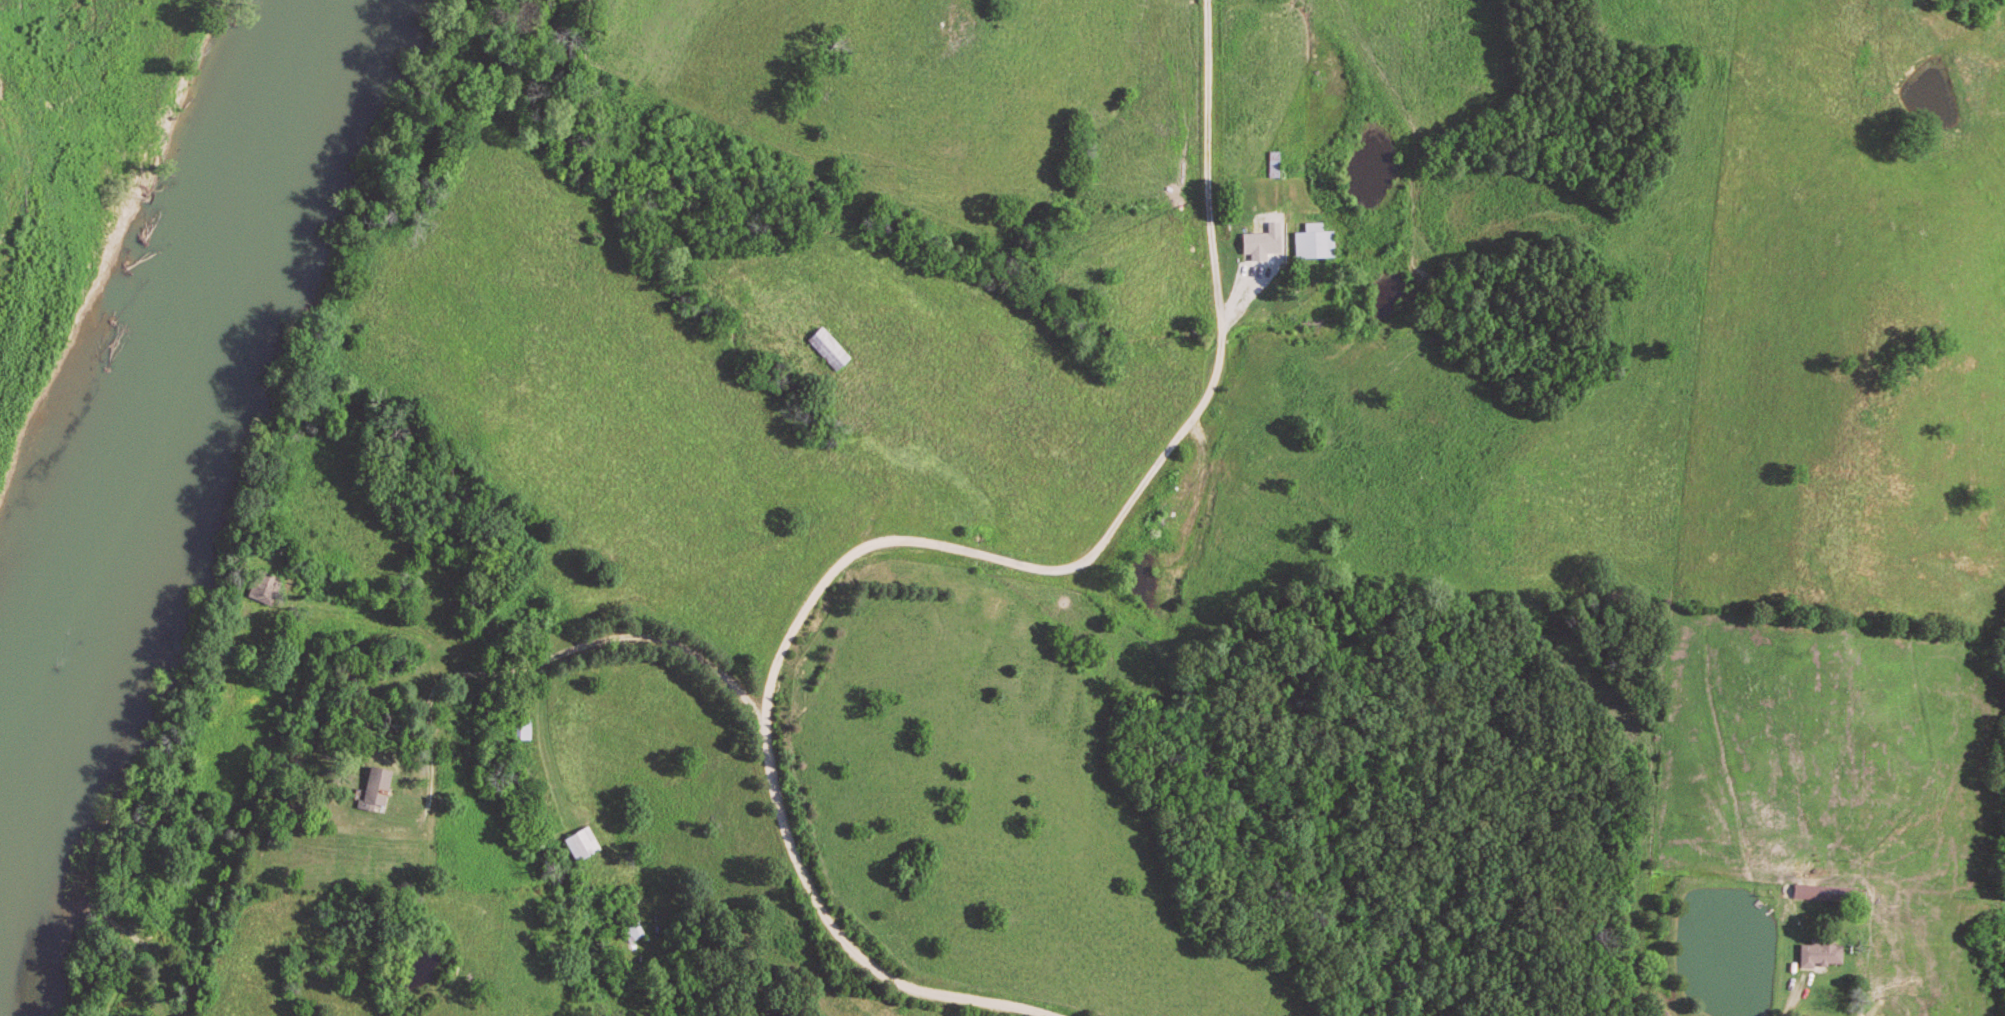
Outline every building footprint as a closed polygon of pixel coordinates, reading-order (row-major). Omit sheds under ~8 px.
[(1269,234),(1246,234),(1246,254),(1253,255),(1253,262),(1268,262),(1269,253),(1282,253),(1282,224),(1269,223),(1269,234)] [(1336,258),(1335,231),(1323,232),(1322,223),(1305,224),(1305,233),(1294,233),(1295,259),(1336,258)] [(390,807),(395,770),(372,767),(367,803),(390,807)] [(565,839),(576,863),(603,851),(591,827),(565,839)] [(1861,889),(1797,885),(1797,899),(1860,902),(1861,889)] [(1847,947),(1838,947),(1838,940),(1830,940),(1830,946),(1804,946),(1804,969),(1818,969),(1818,966),(1846,966),(1847,947)]
